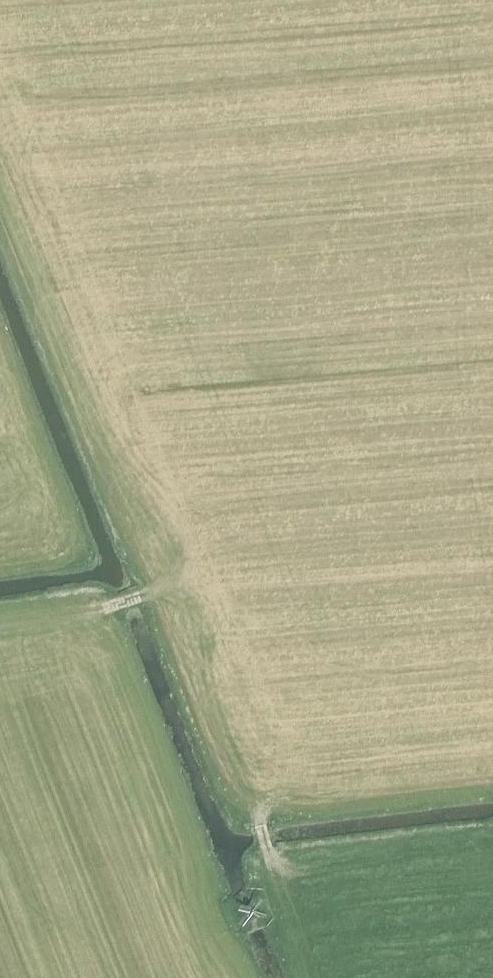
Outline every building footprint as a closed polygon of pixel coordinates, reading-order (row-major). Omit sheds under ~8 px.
[(254,904),(244,907),(239,909),(245,924),(259,918),(254,904)]
